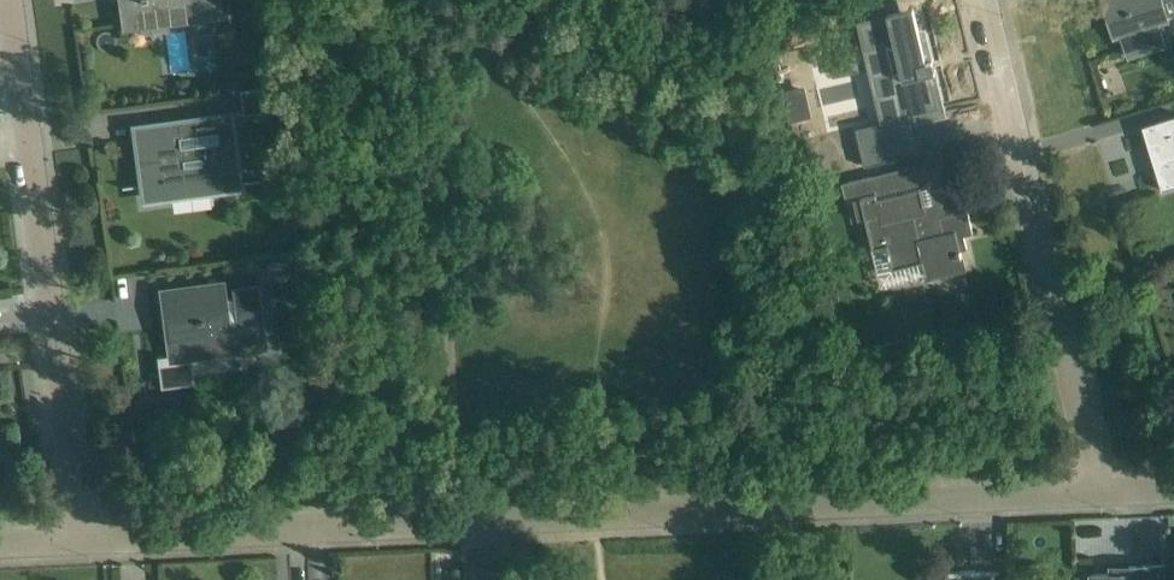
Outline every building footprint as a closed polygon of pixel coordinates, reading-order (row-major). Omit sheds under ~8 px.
[(124,2),(121,2),(124,27),(148,24),(174,20),(197,17),(220,14),(218,0),(124,0),(124,2)] [(1114,35),(1122,33),(1124,41),(1129,56),(1165,45),(1158,22),(1169,19),(1167,14),(1173,12),(1173,0),(1103,0),(1114,35)] [(885,121),(856,128),(864,167),(923,153),(923,151),(921,151),(919,141),(913,116),(932,112),(931,109),(936,108),(932,92),(932,90),(937,89),(934,73),(933,71),(936,70),(935,69),(934,69),(932,62),(932,60),(933,60),(933,58),(930,59),(924,33),(921,34),(914,6),(888,12),(889,17),(862,24),(868,49),(886,44),(892,70),(874,74),(879,95),(897,91),(903,117),(885,121)] [(274,90),(240,94),(243,115),(276,110),(274,90)] [(783,94),(788,118),(797,116),(791,92),(783,94)] [(242,181),(233,110),(177,118),(177,124),(164,125),(163,120),(137,123),(145,183),(122,186),(122,188),(169,182),(171,192),(209,187),(211,204),(213,204),(211,187),(259,181),(259,179),(242,181)] [(1143,126),(1162,190),(1173,186),(1173,116),(1143,126)] [(872,175),(842,182),(845,197),(875,189),(872,175)] [(876,194),(860,198),(873,248),(878,272),(893,269),(923,261),(924,265),(927,277),(964,267),(962,256),(961,250),(967,248),(964,235),(973,233),(961,183),(932,190),(935,201),(924,204),(920,188),(877,199),(876,194)] [(229,324),(223,281),(160,289),(168,350),(207,345),(209,356),(267,348),(258,283),(232,286),(237,324),(229,324)] [(1163,564),(1129,566),(1130,578),(1113,579),(1113,574),(1091,575),(1091,579),(1164,579),(1163,564)] [(994,570),(976,571),(946,572),(946,579),(995,579),(994,570)]
